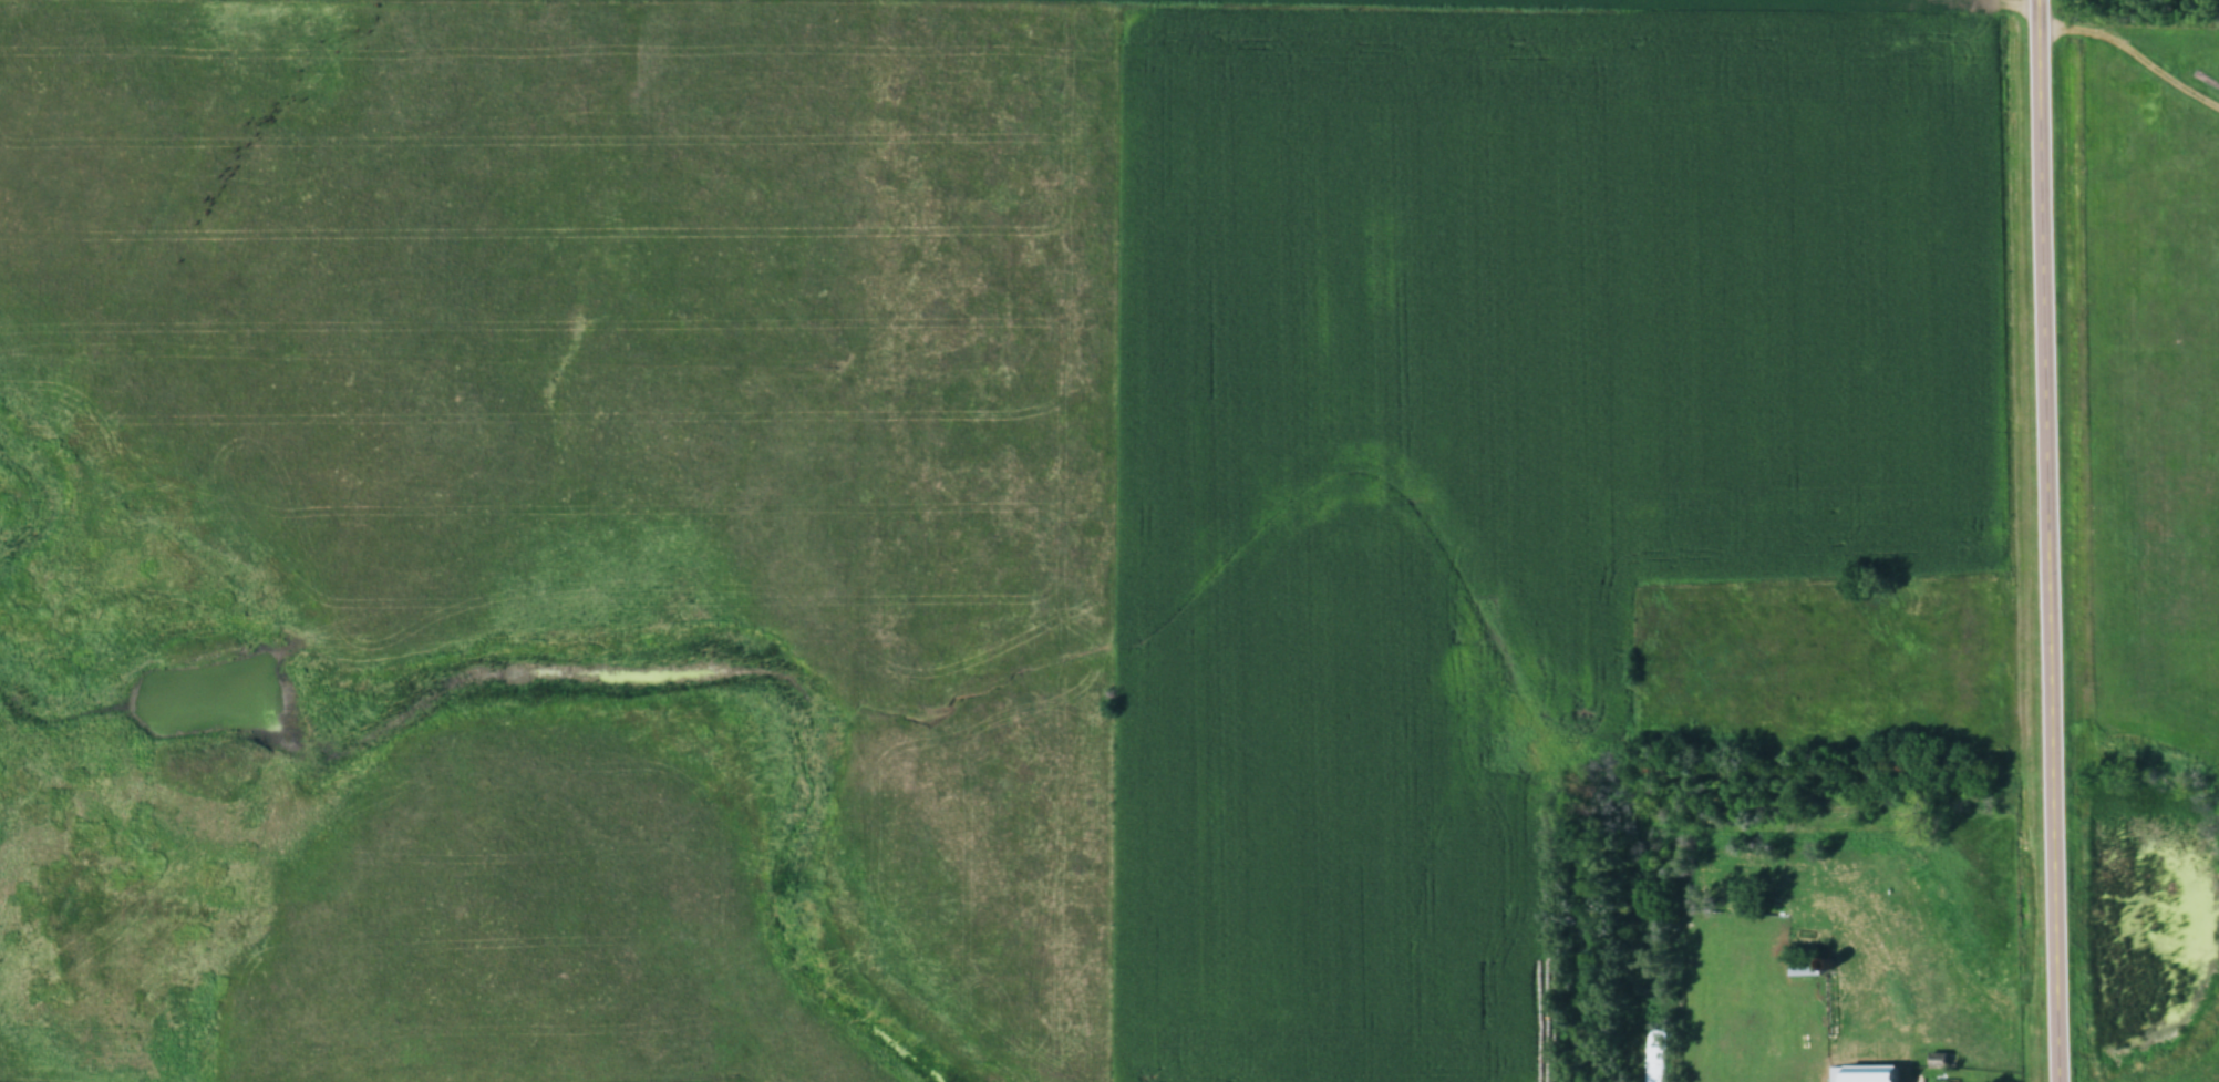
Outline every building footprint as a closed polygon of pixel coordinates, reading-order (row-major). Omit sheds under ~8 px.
[(1833,1081),(1854,1081),(1854,1070),(1833,1070),(1833,1081)]
